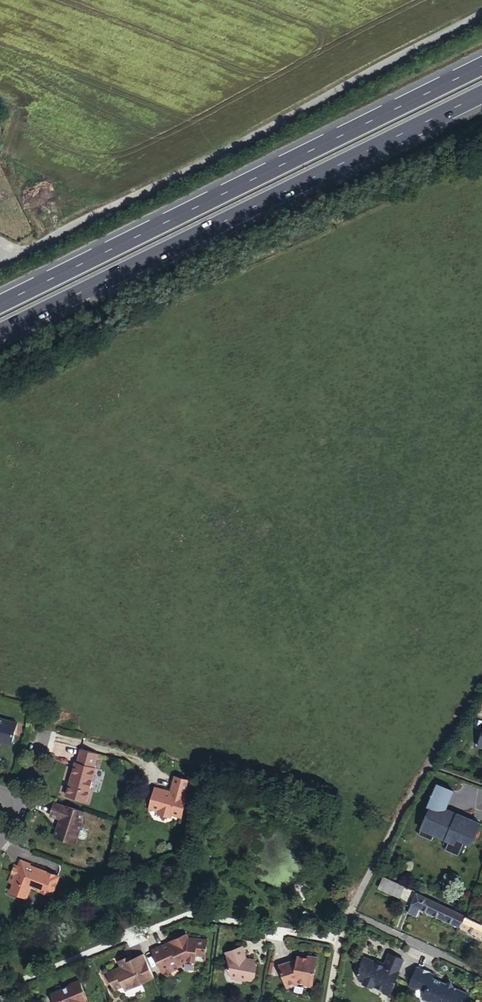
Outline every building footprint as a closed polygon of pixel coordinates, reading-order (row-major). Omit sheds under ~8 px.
[(0,721),(0,748),(5,749),(7,748),(9,748),(15,725),(0,721)] [(90,766),(94,752),(77,747),(73,761),(71,760),(61,793),(82,800),(92,767),(90,766)] [(187,779),(171,774),(167,789),(152,785),(145,807),(154,809),(154,812),(168,815),(168,813),(178,815),(184,794),(183,793),(187,779)] [(431,806),(419,833),(431,838),(434,832),(449,839),(445,848),(458,853),(464,839),(471,842),(480,821),(446,806),(454,788),(438,781),(428,804),(431,806)] [(79,811),(49,800),(44,814),(55,818),(49,837),(69,844),(77,821),(76,821),(79,811)] [(12,867),(9,866),(2,883),(7,885),(4,893),(22,899),(26,888),(47,896),(54,877),(24,866),(16,863),(14,868),(12,867)] [(405,885),(385,876),(379,889),(400,898),(405,885)] [(420,907),(459,925),(464,914),(447,906),(417,892),(411,903),(420,907)] [(417,915),(420,907),(411,903),(408,911),(417,915)] [(459,925),(461,926),(481,935),(481,923),(464,914),(459,925)] [(461,926),(460,929),(481,939),(481,935),(461,926)] [(169,947),(168,943),(151,950),(163,976),(180,969),(179,967),(189,963),(205,964),(207,941),(189,938),(187,935),(176,939),(178,943),(169,947)] [(240,956),(245,955),(243,948),(228,952),(226,956),(229,967),(228,968),(231,980),(243,983),(244,981),(251,982),(255,978),(256,968),(254,961),(241,959),(240,956)] [(155,980),(144,955),(128,962),(127,958),(118,963),(120,968),(122,970),(117,973),(116,970),(107,974),(115,992),(124,988),(126,992),(155,980)] [(291,961),(277,966),(285,989),(296,986),(303,987),(311,989),(316,958),(306,956),(306,959),(297,957),(296,962),(291,961)] [(404,962),(389,956),(384,968),(362,959),(358,969),(359,969),(356,978),(358,982),(363,984),(364,988),(370,990),(372,989),(381,992),(382,996),(388,998),(404,962)] [(416,968),(407,988),(422,995),(420,1001),(423,1001),(459,1001),(463,994),(452,989),(449,990),(445,988),(445,985),(432,980),(433,975),(416,968)] [(85,998),(88,997),(80,978),(69,982),(70,984),(50,992),(55,1001),(87,1001),(85,998)]
